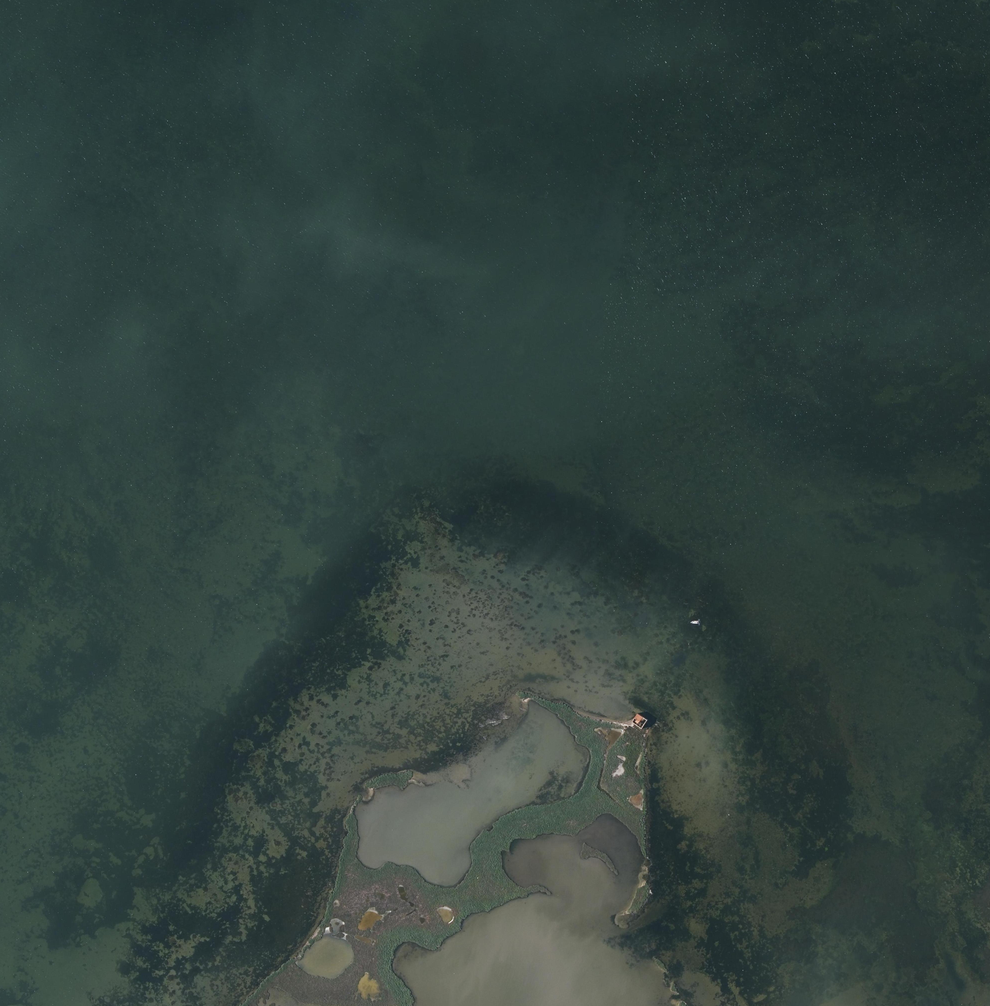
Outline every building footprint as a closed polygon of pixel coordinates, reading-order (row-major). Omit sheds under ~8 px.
[(638,713),(633,722),(642,728),(647,719),(638,713)]
